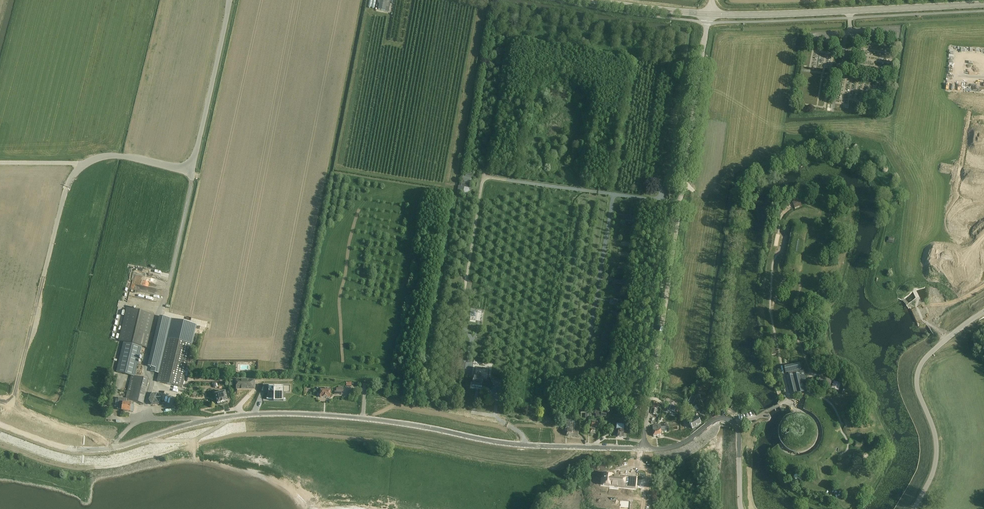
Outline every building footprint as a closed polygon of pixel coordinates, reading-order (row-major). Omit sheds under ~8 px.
[(378,9),(385,10),(387,0),(380,0),(378,9)] [(850,65),(852,57),(843,56),(842,63),(850,65)] [(826,146),(832,143),(830,137),(824,140),(826,146)] [(856,150),(859,143),(853,140),(850,148),(856,150)] [(461,187),(464,188),(469,189),(472,173),(463,172),(461,187)] [(154,315),(126,308),(119,341),(124,342),(117,372),(131,376),(134,376),(141,346),(146,348),(154,315)] [(159,373),(157,382),(182,387),(185,375),(186,369),(192,344),(196,325),(171,320),(167,338),(159,373)] [(931,328),(933,331),(928,337),(929,337),(934,331),(930,326),(923,328),(929,327),(931,328)] [(482,340),(476,339),(474,347),(481,348),(482,340)] [(464,375),(466,360),(466,359),(458,358),(455,373),(464,375)] [(800,371),(800,370),(801,369),(800,367),(799,364),(785,367),(786,373),(788,372),(789,374),(789,376),(787,377),(791,394),(796,393),(800,392),(804,391),(802,383),(807,382),(804,370),(803,370),(800,371)] [(487,379),(489,370),(475,368),(474,378),(473,386),(482,387),(483,380),(486,380),(487,379)] [(149,380),(134,376),(131,376),(127,391),(126,400),(119,398),(117,409),(122,409),(122,410),(130,412),(131,405),(133,405),(133,402),(143,404),(149,380)] [(820,378),(818,384),(830,388),(830,387),(832,382),(832,381),(820,377),(820,378)] [(274,392),(274,399),(277,399),(283,399),(283,388),(268,387),(268,392),(274,392)] [(330,398),(331,389),(329,389),(325,389),(325,390),(321,390),(320,397),(330,398)] [(225,392),(215,395),(218,404),(228,402),(225,392)] [(164,395),(150,394),(150,405),(163,405),(164,395)] [(693,421),(689,424),(692,429),(701,424),(697,419),(695,416),(691,419),(693,421)] [(855,420),(843,420),(843,425),(843,430),(855,430),(855,420)] [(735,431),(736,431),(735,427),(732,424),(729,422),(724,421),(721,421),(717,422),(714,423),(715,424),(718,422),(721,421),(724,421),(729,422),(732,424),(734,427),(735,431)] [(574,422),(570,422),(565,422),(565,431),(567,431),(567,436),(572,436),(572,429),(574,429),(574,422)] [(599,427),(600,424),(592,423),(591,427),(590,433),(595,433),(595,427),(599,427)] [(637,478),(625,477),(611,475),(604,474),(603,485),(610,485),(610,484),(619,485),(619,487),(636,488),(637,478)]
